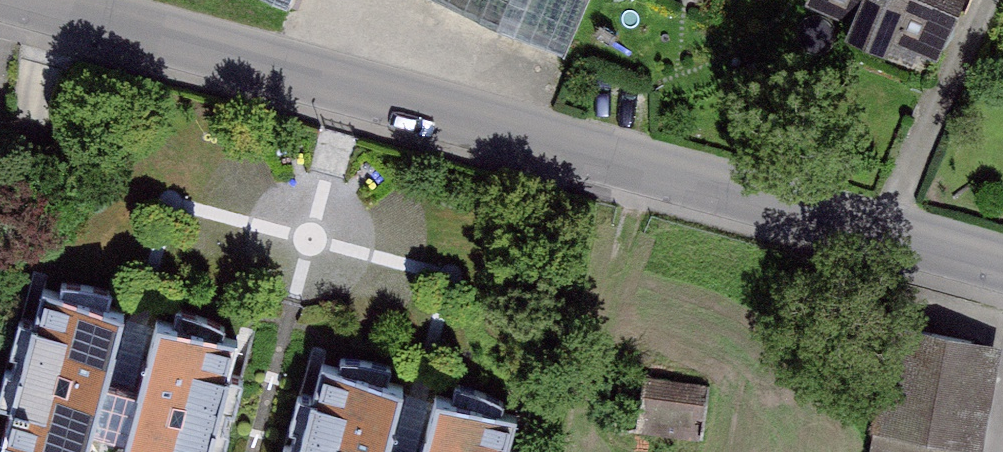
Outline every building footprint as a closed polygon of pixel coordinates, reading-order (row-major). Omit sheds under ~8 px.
[(606,12),(612,0),(578,0),(606,12)] [(940,43),(957,0),(835,0),(940,43)] [(124,302),(50,282),(9,437),(65,451),(84,451),(124,302)] [(959,440),(980,327),(885,310),(864,423),(959,440)] [(242,334),(168,313),(127,451),(207,451),(242,334)] [(410,378),(332,354),(302,451),(387,451),(410,378)] [(644,365),(633,409),(721,430),(732,385),(644,365)] [(522,409),(452,390),(435,451),(510,451),(522,409)]
